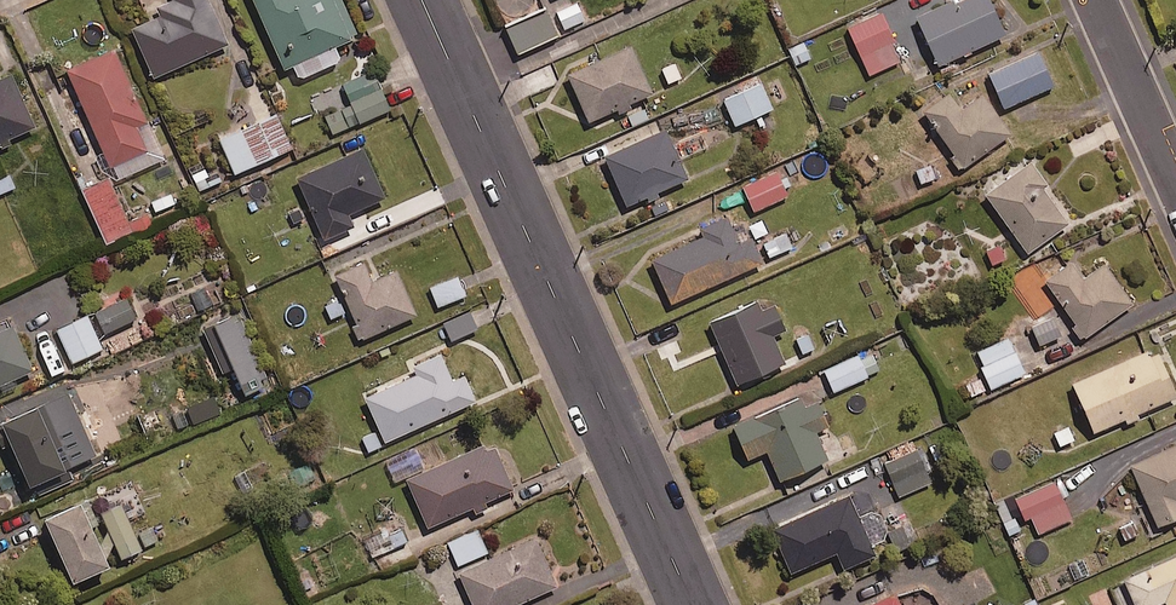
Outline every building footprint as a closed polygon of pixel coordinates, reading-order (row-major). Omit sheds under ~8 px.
[(208,0),(168,0),(147,9),(152,20),(132,29),(153,78),(228,45),(208,0)] [(342,0),(255,0),(284,69),(293,65),(299,78),(340,61),(334,47),(358,36),(342,0)] [(989,0),(958,0),(918,18),(939,65),(1005,35),(989,0)] [(902,60),(880,12),(847,27),(869,75),(902,60)] [(806,41),(785,50),(793,67),(813,58),(806,41)] [(590,122),(616,110),(618,116),(636,108),(633,102),(652,94),(631,47),(568,75),(590,122)] [(147,127),(114,51),(68,71),(111,168),(145,153),(136,132),(147,127)] [(1054,85),(1038,51),(990,74),(1005,108),(1054,85)] [(676,60),(659,68),(668,86),(684,79),(676,60)] [(389,110),(373,72),(334,89),(342,109),(324,116),(332,134),(389,110)] [(0,152),(16,145),(13,137),(34,128),(11,76),(0,80),(0,152)] [(773,110),(762,82),(724,98),(736,126),(773,110)] [(956,98),(951,92),(922,112),(952,154),(948,156),(958,172),(1011,135),(976,85),(956,98)] [(291,149),(275,113),(219,138),(235,174),(291,149)] [(627,206),(645,198),(647,204),(662,198),(659,192),(686,180),(666,132),(606,158),(627,206)] [(383,199),(362,152),(299,180),(326,239),(353,227),(348,215),(383,199)] [(1049,185),(1033,162),(986,194),(1027,254),(1070,224),(1045,188),(1049,185)] [(788,196),(777,172),(744,187),(755,211),(788,196)] [(133,232),(110,180),(84,191),(107,244),(133,232)] [(732,232),(726,217),(701,228),(706,238),(653,261),(672,304),(763,264),(747,225),(732,232)] [(793,248),(786,232),(763,242),(770,257),(793,248)] [(1046,282),(1076,324),(1072,327),(1079,338),(1083,335),(1085,338),(1133,305),(1104,265),(1086,278),(1075,262),(1046,282)] [(396,269),(341,294),(363,341),(418,316),(396,269)] [(457,273),(429,286),(439,308),(468,295),(457,273)] [(214,304),(204,286),(187,295),(197,314),(214,304)] [(137,318),(126,297),(95,313),(106,334),(137,318)] [(313,309),(317,317),(327,312),(331,321),(347,314),(339,297),(313,309)] [(786,336),(770,298),(712,323),(738,385),(784,365),(774,342),(786,336)] [(479,329),(471,311),(444,324),(452,341),(479,329)] [(102,349),(87,317),(58,331),(73,363),(102,349)] [(1061,337),(1054,318),(1032,327),(1039,345),(1061,337)] [(13,326),(0,332),(0,386),(33,371),(13,326)] [(1009,338),(979,352),(984,364),(981,365),(991,389),(1025,374),(1009,338)] [(834,392),(869,377),(868,374),(881,368),(874,353),(861,359),(859,355),(825,370),(834,392)] [(1125,419),(1128,424),(1141,419),(1139,413),(1175,398),(1175,393),(1165,367),(1157,370),(1149,353),(1074,384),(1094,432),(1125,419)] [(447,369),(444,364),(434,355),(424,356),(416,364),(416,376),(366,398),(385,441),(474,402),(464,379),(447,369)] [(829,426),(816,395),(735,428),(748,459),(768,451),(781,481),(828,462),(815,432),(829,426)] [(55,429),(44,405),(2,424),(31,487),(66,471),(48,432),(55,429)] [(183,428),(177,415),(111,443),(117,457),(183,428)] [(95,436),(76,445),(83,460),(102,452),(95,436)] [(472,509),(476,518),(490,512),(486,503),(514,491),(494,443),(408,479),(429,527),(472,509)] [(1132,467),(1160,527),(1175,519),(1175,446),(1132,467)] [(930,483),(917,452),(886,465),(899,496),(930,483)] [(1017,498),(1027,521),(1032,519),(1039,534),(1071,519),(1054,482),(1017,498)] [(850,495),(772,529),(792,573),(838,553),(845,570),(876,556),(871,545),(881,540),(886,528),(883,521),(877,516),(867,515),(860,519),(850,495)] [(1005,495),(992,501),(1002,524),(1015,519),(1005,495)] [(97,524),(87,502),(46,521),(74,583),(108,568),(90,527),(97,524)] [(142,551),(121,504),(100,513),(121,560),(142,551)] [(910,521),(889,530),(899,552),(920,543),(910,521)] [(153,524),(135,532),(143,549),(161,541),(153,524)] [(409,543),(402,525),(384,533),(391,551),(409,543)] [(488,553),(478,531),(449,543),(458,565),(488,553)] [(537,539),(457,574),(471,604),(517,604),(558,587),(537,539)] [(1125,581),(1136,604),(1158,604),(1166,602),(1167,604),(1175,604),(1175,559),(1125,581)] [(895,589),(866,602),(868,604),(902,604),(895,589)]
